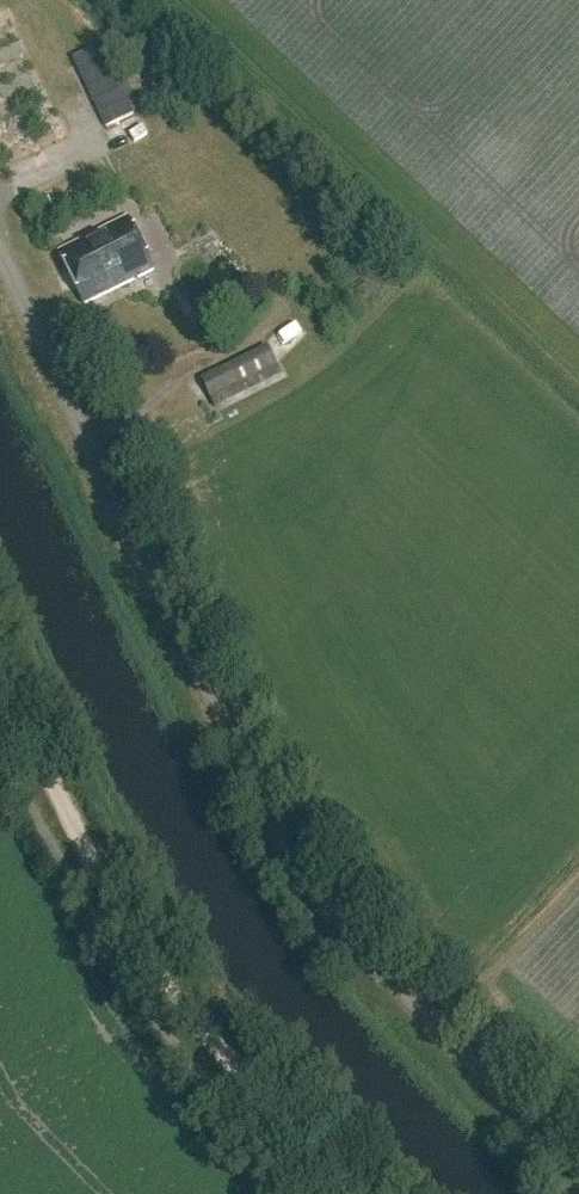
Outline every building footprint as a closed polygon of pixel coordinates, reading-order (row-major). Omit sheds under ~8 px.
[(0,14),(0,31),(19,25),(13,9),(0,14)] [(31,54),(14,24),(0,31),(0,71),(31,54)] [(73,61),(106,129),(110,128),(115,138),(128,130),(124,121),(134,117),(99,48),(73,61)] [(13,168),(73,137),(44,82),(0,105),(0,142),(13,168)] [(55,257),(81,311),(154,275),(127,221),(55,257)] [(271,341),(284,355),(304,336),(290,322),(271,341)] [(282,377),(268,346),(200,380),(215,410),(282,377)]
